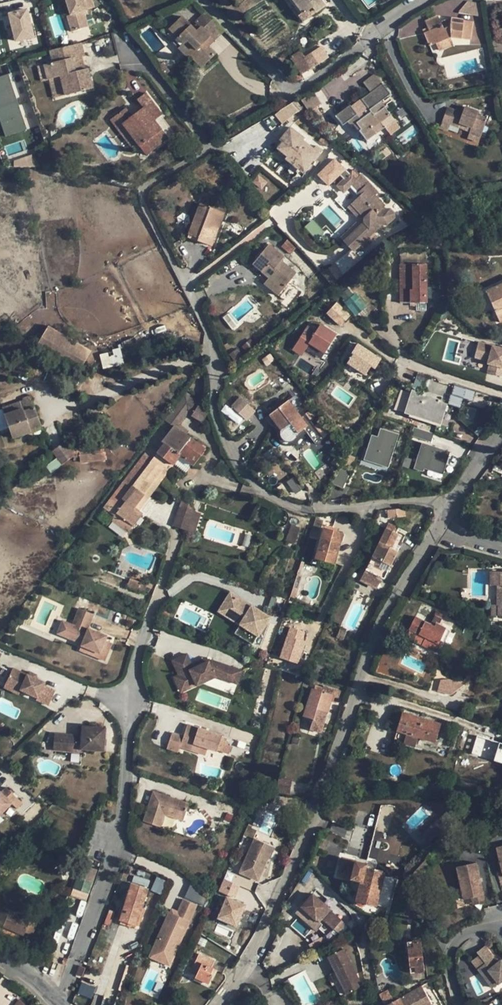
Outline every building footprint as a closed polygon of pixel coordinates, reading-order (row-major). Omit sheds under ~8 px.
[(68,16),(65,17),(70,34),(89,27),(85,11),(95,7),(92,0),(63,0),(68,16)] [(292,0),(286,0),(303,22),(307,19),(292,0)] [(307,19),(325,7),(320,0),(292,0),(307,19)] [(186,4),(194,12),(197,8),(190,1),(186,4)] [(483,16),(481,4),(466,2),(462,8),(459,11),(459,12),(483,16)] [(26,10),(6,14),(13,45),(34,40),(26,10)] [(191,26),(182,16),(168,29),(183,44),(178,49),(188,60),(191,57),(201,68),(216,54),(208,46),(223,31),(205,12),(191,26)] [(470,39),(473,22),(463,21),(463,20),(451,18),(449,26),(450,27),(444,29),(441,23),(438,16),(425,22),(428,28),(422,30),(429,46),(435,43),(439,51),(453,45),(450,37),(461,39),(461,38),(470,39)] [(441,23),(444,29),(450,27),(449,26),(451,18),(441,23)] [(109,36),(102,38),(105,49),(112,47),(109,36)] [(81,43),(49,50),(52,62),(44,65),(47,80),(49,79),(60,77),(65,96),(93,89),(87,68),(84,69),(80,70),(77,58),(81,57),(84,56),(81,43)] [(302,53),(291,60),(302,75),(329,57),(321,46),(304,57),(302,53)] [(289,57),(291,60),(302,53),(300,50),(289,57)] [(47,80),(44,65),(37,66),(39,74),(41,81),(47,80)] [(374,75),(364,83),(371,93),(382,85),(374,75)] [(0,78),(0,115),(8,136),(26,129),(6,76),(0,78)] [(60,77),(49,79),(54,98),(65,96),(60,77)] [(389,94),(382,85),(371,93),(362,100),(371,112),(360,121),(349,106),(336,116),(342,124),(348,121),(357,132),(359,130),(367,140),(375,134),(371,129),(382,121),(385,125),(393,119),(380,101),(389,94)] [(312,92),(301,100),(309,112),(320,104),(312,92)] [(143,107),(122,123),(138,143),(133,147),(142,159),(173,134),(159,117),(162,115),(145,93),(137,99),(143,107)] [(302,108),(296,102),(292,105),(298,112),(302,108)] [(442,122),(450,125),(469,131),(469,133),(480,138),(487,119),(476,116),(478,111),(464,106),(462,113),(454,110),(452,117),(444,114),(442,122)] [(454,110),(447,108),(444,114),(452,117),(454,110)] [(382,121),(371,129),(375,134),(367,140),(369,143),(396,123),(393,119),(385,125),(382,121)] [(450,125),(442,122),(440,128),(448,131),(450,125)] [(138,143),(122,123),(116,128),(132,148),(133,147),(138,143)] [(282,142),(277,148),(286,156),(285,159),(303,173),(313,160),(314,161),(319,154),(302,140),(304,138),(290,127),(280,140),(282,142)] [(480,138),(469,133),(467,139),(478,143),(480,138)] [(13,158),(14,167),(32,166),(32,156),(13,158)] [(303,173),(285,159),(283,160),(302,179),(315,162),(314,161),(313,160),(303,173)] [(352,172),(337,186),(343,192),(351,186),(361,196),(352,205),(364,217),(363,223),(344,241),(353,251),(378,227),(375,224),(375,213),(384,205),(352,172)] [(199,240),(211,245),(226,207),(202,198),(189,234),(200,238),(199,240)] [(352,205),(348,208),(357,218),(356,222),(341,238),(344,241),(363,223),(364,217),(352,205)] [(313,220),(305,226),(316,241),(324,234),(313,220)] [(296,247),(287,240),(281,247),(290,254),(296,247)] [(269,245),(253,265),(269,278),(264,284),(277,295),(296,273),(280,260),(283,256),(269,245)] [(400,252),(400,264),(426,264),(426,252),(400,252)] [(327,271),(336,280),(354,262),(345,253),(327,271)] [(426,264),(400,264),(400,303),(426,303),(426,264)] [(485,291),(493,308),(500,323),(501,322),(501,283),(485,291)] [(338,293),(341,296),(347,291),(344,288),(338,293)] [(341,296),(347,304),(352,300),(360,309),(364,306),(353,293),(350,295),(347,291),(341,296)] [(493,308),(485,291),(474,297),(481,313),(493,308)] [(360,309),(352,300),(347,304),(346,305),(355,314),(360,309)] [(350,316),(336,303),(326,313),(341,326),(350,316)] [(321,323),(316,330),(308,325),(293,347),(302,353),(306,347),(321,357),(337,333),(321,323)] [(90,351),(48,326),(39,343),(79,367),(80,367),(81,368),(90,351)] [(479,342),(475,356),(488,360),(487,363),(490,364),(487,373),(501,377),(501,349),(479,342)] [(364,374),(370,366),(376,356),(357,344),(351,353),(353,354),(347,363),(364,374)] [(118,349),(101,355),(104,366),(119,362),(118,356),(120,355),(118,349)] [(274,358),(269,353),(264,357),(269,362),(274,358)] [(380,359),(376,356),(370,366),(374,369),(380,359)] [(426,386),(428,379),(415,375),(413,382),(426,386)] [(473,400),(475,391),(453,386),(449,405),(460,407),(462,398),(473,400)] [(403,413),(410,392),(400,390),(393,410),(403,413)] [(410,392),(403,413),(416,417),(417,415),(438,422),(442,411),(444,412),(447,404),(432,399),(433,397),(411,390),(410,392)] [(175,425),(187,434),(189,431),(180,425),(188,414),(191,416),(199,404),(184,393),(166,418),(175,425)] [(293,438),(294,436),(307,425),(295,410),(302,404),(295,395),(270,414),(282,430),(281,432),(281,435),(282,437),(284,439),(286,440),(288,440),(290,440),(292,439),(293,438)] [(31,398),(3,408),(13,438),(31,432),(30,429),(40,425),(31,398)] [(232,407),(246,421),(255,412),(241,398),(232,407)] [(209,411),(199,404),(191,416),(202,422),(209,411)] [(417,415),(416,417),(440,425),(438,422),(417,415)] [(164,444),(157,453),(173,465),(180,456),(193,465),(200,456),(206,448),(187,434),(175,425),(161,442),(164,444)] [(412,436),(431,442),(434,434),(414,428),(412,436)] [(326,438),(319,429),(312,434),(319,443),(326,438)] [(364,462),(388,469),(398,436),(380,430),(378,438),(371,436),(364,462)] [(105,460),(103,445),(68,449),(64,443),(53,451),(57,458),(47,466),(52,472),(73,456),(79,457),(80,462),(105,460)] [(442,476),(450,453),(422,443),(414,470),(422,473),(423,469),(442,476)] [(157,453),(149,448),(103,508),(115,516),(117,514),(133,526),(143,513),(139,510),(135,507),(160,474),(164,477),(173,465),(157,453)] [(193,465),(180,456),(173,465),(185,475),(193,465)] [(200,456),(193,465),(199,470),(206,460),(200,456)] [(333,484),(342,488),(349,473),(340,469),(333,484)] [(164,477),(160,474),(135,507),(139,510),(164,477)] [(293,478),(287,482),(294,493),(300,489),(293,478)] [(186,530),(192,510),(183,499),(174,526),(186,530)] [(404,508),(387,510),(388,519),(405,517),(404,508)] [(192,510),(186,530),(196,533),(202,513),(192,510)] [(133,526),(117,514),(115,516),(112,520),(129,532),(133,526)] [(398,528),(388,523),(386,528),(396,533),(398,528)] [(300,528),(292,525),(289,532),(297,535),(300,528)] [(323,528),(321,528),(313,558),(316,558),(323,528)] [(342,533),(323,528),(316,558),(334,563),(342,533)] [(386,528),(365,570),(384,579),(405,537),(396,533),(386,528)] [(316,558),(313,558),(311,563),(332,569),(334,563),(316,558)] [(491,572),(490,573),(490,585),(497,585),(497,604),(492,604),(491,616),(501,616),(501,572),(491,572)] [(374,597),(356,589),(351,598),(370,607),(374,597)] [(217,612),(239,626),(257,636),(268,618),(229,594),(217,612)] [(281,613),(283,601),(272,598),(269,611),(281,613)] [(100,651),(97,657),(105,661),(112,644),(105,641),(107,636),(89,628),(94,614),(79,608),(72,625),(68,623),(62,636),(82,644),(100,651)] [(434,627),(415,617),(408,630),(409,631),(406,637),(434,652),(440,640),(445,628),(436,623),(434,627)] [(476,625),(460,619),(457,626),(462,628),(473,632),(476,625)] [(68,623),(62,620),(57,634),(62,636),(68,623)] [(257,636),(239,626),(235,633),(252,643),(257,636)] [(280,659),(299,663),(306,631),(287,627),(280,659)] [(450,630),(445,628),(440,640),(445,642),(450,630)] [(473,632),(462,628),(460,634),(474,640),(477,634),(473,632)] [(346,631),(340,629),(337,637),(343,639),(346,631)] [(79,650),(97,657),(100,651),(82,644),(79,650)] [(279,652),(274,650),(270,662),(275,665),(279,652)] [(215,676),(229,681),(234,668),(211,660),(208,661),(209,663),(203,665),(202,664),(193,668),(191,664),(187,654),(172,661),(178,675),(173,677),(178,688),(194,681),(196,685),(215,676)] [(202,664),(208,661),(207,657),(191,664),(193,668),(202,664)] [(48,705),(55,691),(43,685),(45,683),(27,675),(13,668),(6,683),(21,690),(37,697),(36,699),(48,705)] [(229,681),(237,684),(242,671),(234,668),(229,681)] [(465,684),(460,678),(448,687),(453,693),(454,693),(465,684)] [(180,692),(196,685),(194,681),(178,688),(180,692)] [(473,688),(468,682),(465,684),(454,693),(459,699),(473,688)] [(21,690),(6,683),(4,687),(19,694),(21,690)] [(340,691),(323,686),(322,688),(321,691),(314,689),(313,689),(304,716),(313,719),(309,729),(321,733),(327,713),(326,713),(331,696),(339,698),(340,691)] [(440,724),(402,712),(393,740),(415,747),(417,737),(434,743),(440,724)] [(302,717),(299,727),(308,730),(311,720),(302,717)] [(180,747),(191,750),(193,743),(207,748),(216,751),(221,736),(187,724),(183,737),(172,733),(167,748),(178,752),(180,747)] [(81,749),(82,749),(103,751),(105,728),(82,726),(81,736),(78,735),(54,734),(53,750),(68,751),(68,748),(69,738),(81,739),(81,749)] [(68,748),(81,749),(81,739),(69,738),(68,748)] [(501,762),(501,743),(475,738),(472,756),(501,762)] [(191,750),(205,755),(207,748),(193,743),(191,750)] [(292,780),(278,778),(277,792),(290,794),(292,780)] [(4,785),(0,790),(0,814),(17,798),(4,785)] [(160,827),(164,815),(183,821),(188,804),(153,791),(143,821),(160,827)] [(285,798),(263,795),(262,802),(274,803),(274,804),(285,805),(285,798)] [(377,832),(390,832),(391,805),(378,805),(377,832)] [(382,861),(384,848),(379,847),(381,835),(373,834),(368,858),(382,861)] [(274,849),(255,841),(241,872),(257,880),(267,858),(269,859),(274,849)] [(351,882),(347,893),(351,899),(357,900),(357,902),(358,904),(360,906),(362,906),(363,905),(364,905),(365,904),(366,902),(390,908),(397,880),(382,876),(383,874),(373,871),(375,867),(367,865),(367,864),(342,858),(338,875),(356,879),(354,883),(351,882)] [(483,895),(476,862),(456,867),(463,899),(483,895)] [(97,870),(81,864),(73,888),(89,894),(97,870)] [(218,892),(235,898),(243,877),(226,871),(218,892)] [(150,881),(134,876),(132,882),(148,887),(150,881)] [(160,893),(164,880),(156,877),(152,890),(160,893)] [(148,889),(131,883),(119,920),(136,926),(148,889)] [(68,895),(57,891),(53,902),(64,906),(68,895)] [(171,907),(154,946),(174,955),(198,900),(185,894),(180,907),(178,910),(172,908),(171,907)] [(341,919),(312,894),(301,907),(321,925),(316,931),(310,933),(315,942),(308,945),(312,952),(329,944),(328,941),(334,937),(337,934),(332,929),(341,919)] [(485,902),(483,895),(470,898),(472,905),(485,902)] [(216,919),(237,927),(246,904),(226,896),(216,919)] [(2,907),(0,912),(0,925),(24,936),(25,932),(33,935),(40,916),(33,914),(31,919),(2,907)] [(301,907),(295,913),(316,931),(321,925),(301,907)] [(346,924),(341,919),(332,929),(337,934),(346,924)] [(424,972),(421,940),(406,942),(409,973),(424,972)] [(409,973),(406,942),(399,943),(403,974),(409,973)] [(154,946),(151,952),(171,961),(174,955),(154,946)] [(476,952),(478,955),(484,963),(477,969),(492,988),(501,981),(501,962),(500,960),(497,962),(484,946),(476,952)] [(362,987),(343,948),(327,957),(335,972),(330,975),(340,998),(362,987)] [(57,952),(50,949),(48,958),(54,960),(57,952)] [(214,961),(199,954),(192,970),(197,973),(195,977),(209,984),(213,974),(211,974),(213,968),(211,966),(214,961)] [(484,963),(478,955),(471,961),(477,969),(484,963)] [(81,982),(78,993),(92,998),(96,986),(81,982)] [(386,1004),(428,1004),(431,1003),(422,986),(416,989),(397,999),(393,1001),(386,1004)] [(239,995),(243,998),(248,989),(244,987),(239,995)] [(387,990),(393,1001),(399,998),(393,987),(387,990)] [(393,1001),(387,990),(379,994),(385,1004),(386,1004),(393,1001)]
